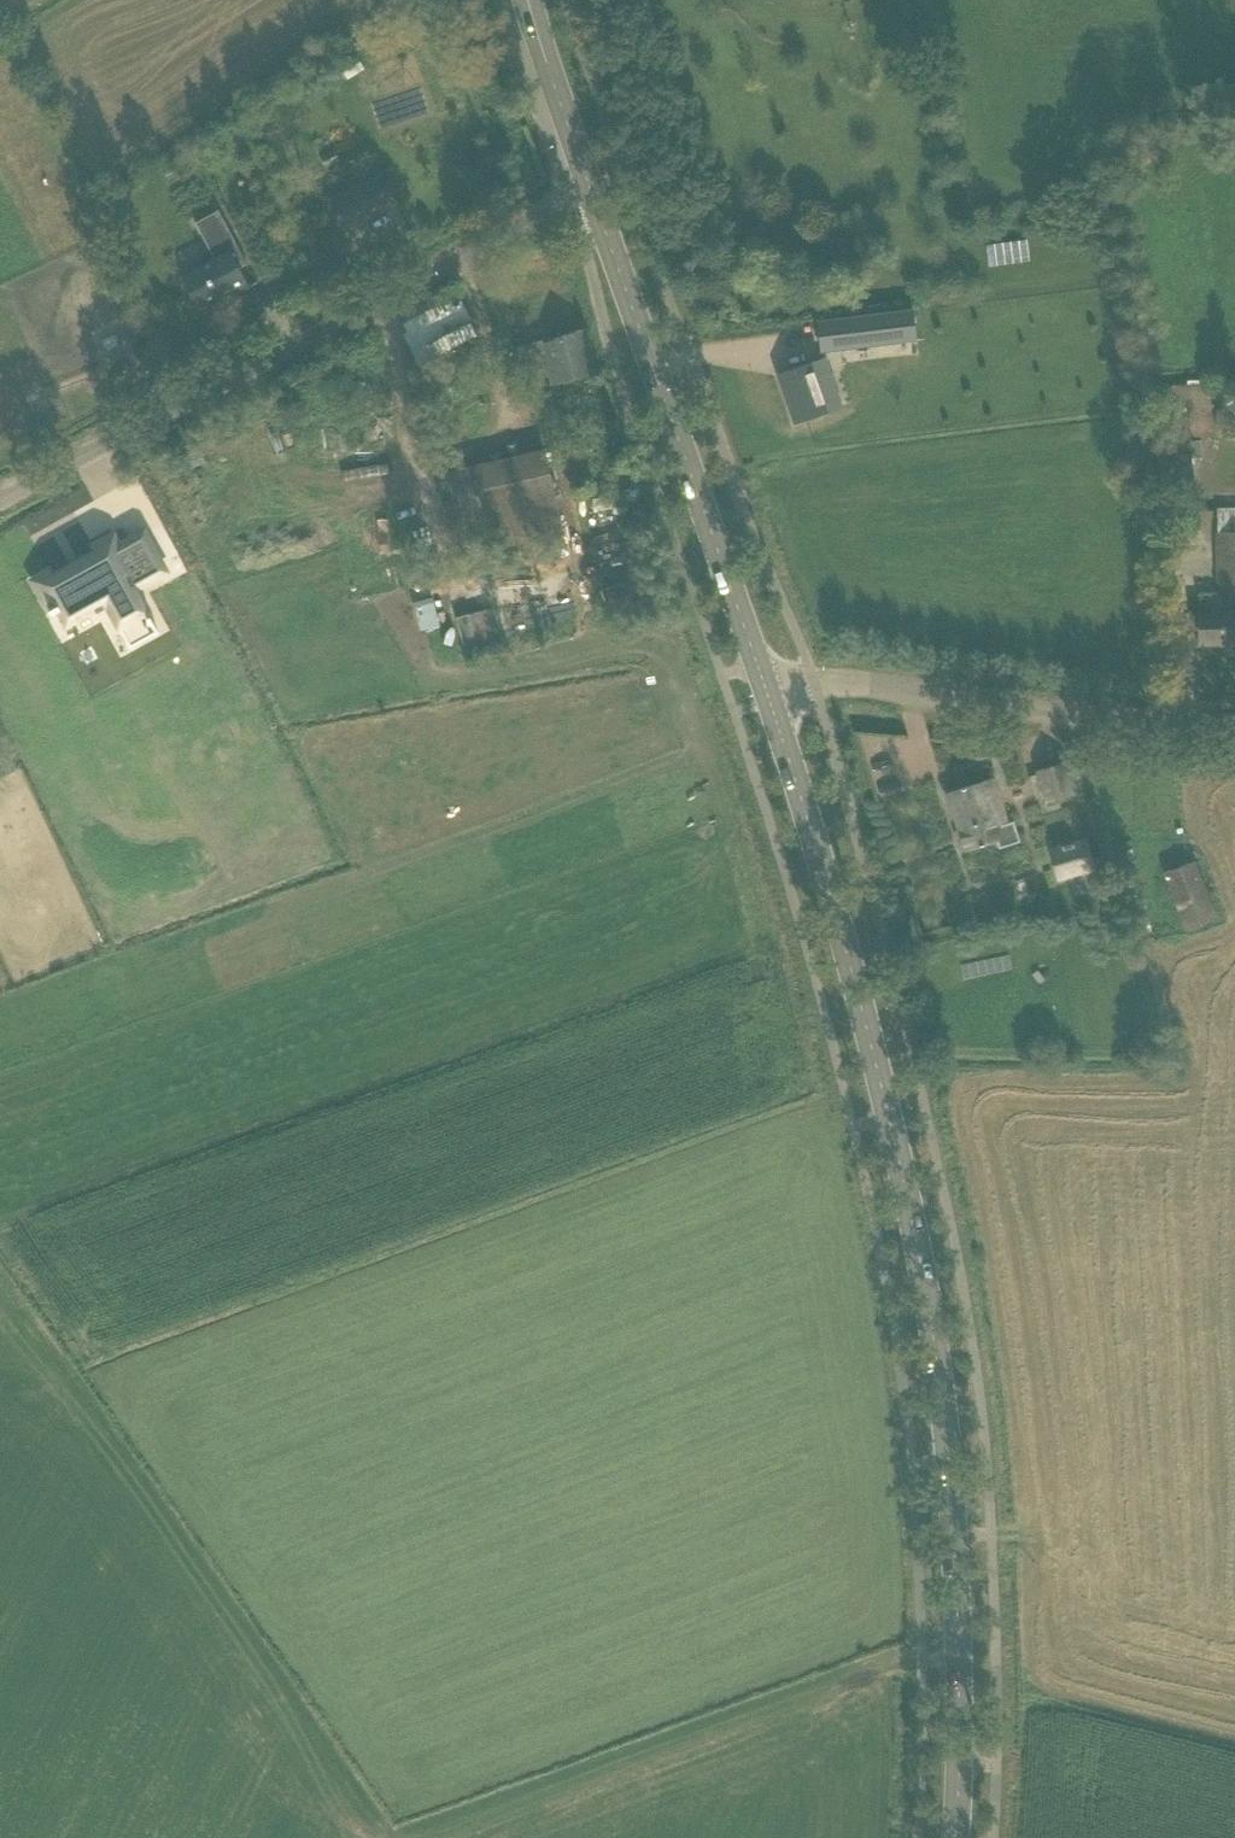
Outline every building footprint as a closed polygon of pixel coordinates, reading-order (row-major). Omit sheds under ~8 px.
[(380,177),(342,197),(354,221),(380,207),(393,201),(393,200),(380,177)] [(181,277),(198,309),(227,294),(229,298),(249,287),(239,268),(247,264),(219,211),(195,223),(215,259),(181,277)] [(571,268),(514,282),(529,348),(544,345),(553,385),(573,380),(596,374),(571,268)] [(913,311),(818,322),(821,352),(917,340),(913,311)] [(779,376),(795,423),(829,411),(820,385),(834,380),(827,360),(811,365),(810,365),(779,376)] [(556,450),(458,467),(466,511),(494,506),(500,542),(570,531),(556,450)] [(1219,498),(1220,508),(1218,508),(1219,532),(1221,593),(1231,592),(1231,612),(1198,613),(1199,645),(1234,644),(1234,497),(1219,498)] [(40,573),(20,585),(39,618),(42,616),(44,620),(48,618),(58,634),(97,612),(110,635),(142,617),(129,595),(162,577),(137,532),(111,546),(106,536),(83,549),(87,556),(44,580),(40,573)] [(1066,763),(1037,772),(1047,802),(1075,793),(1066,763)] [(1006,821),(993,778),(947,793),(966,851),(997,841),(999,846),(1017,840),(1011,819),(1006,821)] [(1086,840),(1049,851),(1057,879),(1094,868),(1086,840)] [(1194,861),(1164,872),(1185,932),(1216,921),(1194,861)]
